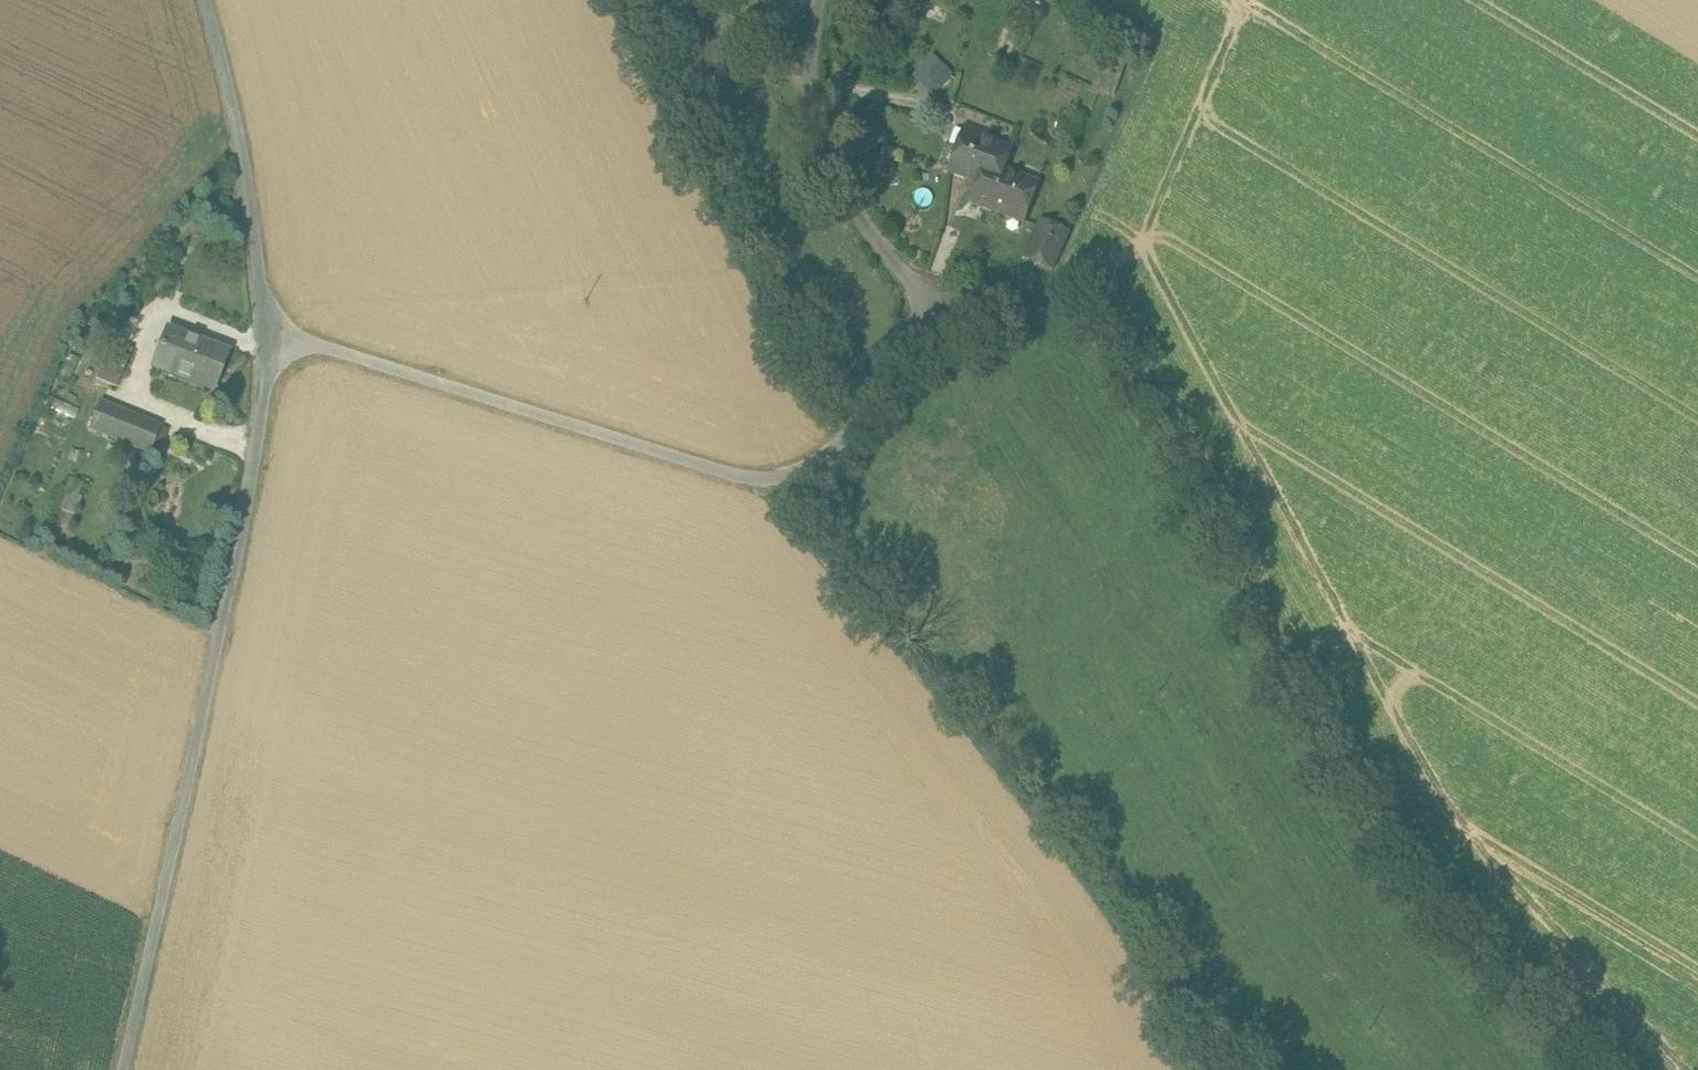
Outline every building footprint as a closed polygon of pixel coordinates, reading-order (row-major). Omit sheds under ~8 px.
[(692,2),(662,20),(665,24),(695,6),(692,2)] [(699,14),(669,32),(671,36),(702,18),(699,14)] [(915,74),(935,94),(955,72),(935,53),(915,74)] [(1012,149),(969,133),(963,149),(959,148),(951,171),(979,181),(986,164),(1004,170),(1012,149)] [(1004,170),(986,164),(979,181),(972,201),(1025,221),(1039,184),(1004,170)] [(1070,233),(1044,222),(1028,258),(1054,270),(1070,233)] [(228,353),(168,330),(154,367),(214,390),(228,353)] [(82,356),(70,351),(60,372),(72,378),(82,356)] [(100,368),(93,384),(103,389),(111,372),(100,368)] [(164,429),(101,403),(90,428),(155,452),(164,429)] [(232,459),(164,429),(155,452),(147,470),(216,499),(232,459)] [(72,479),(66,493),(69,493),(62,509),(75,515),(81,497),(77,496),(83,484),(72,479)]
